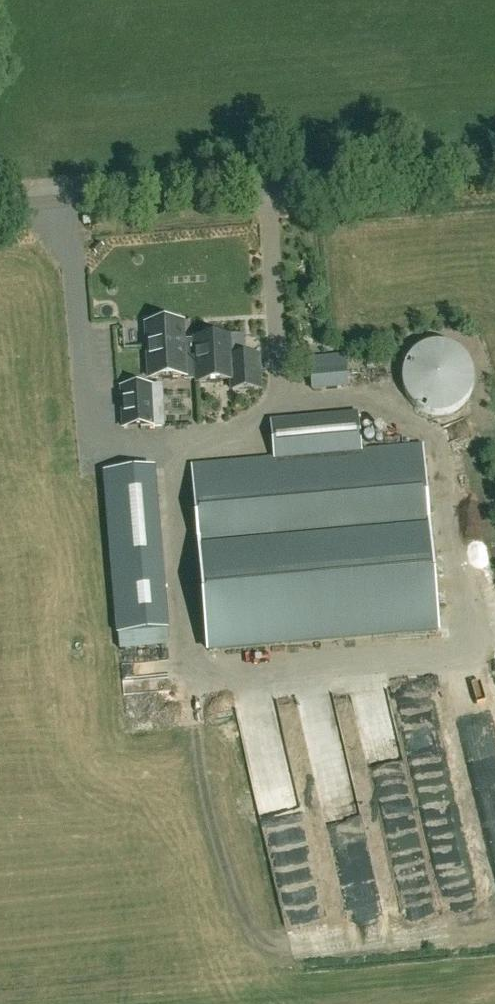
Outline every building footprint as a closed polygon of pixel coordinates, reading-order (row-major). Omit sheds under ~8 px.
[(199,376),(197,343),(183,344),(182,323),(147,324),(150,378),(185,376),(199,376)] [(197,339),(197,343),(199,376),(199,382),(232,380),(233,389),(259,388),(258,356),(230,356),(229,338),(197,339)] [(313,389),(348,386),(346,365),(311,369),(313,389)] [(122,388),(124,428),(164,426),(163,399),(153,400),(152,386),(122,388)] [(438,634),(430,545),(422,446),(361,451),(358,413),(272,420),(275,458),(193,465),(202,564),(209,654),(438,634)] [(168,630),(162,570),(153,469),(105,473),(118,634),(168,630)] [(425,702),(411,704),(415,736),(429,734),(425,702)] [(381,788),(399,787),(397,749),(379,750),(381,788)] [(428,795),(443,789),(438,775),(423,781),(428,795)] [(259,786),(260,798),(290,796),(289,784),(259,786)] [(396,823),(392,805),(404,803),(402,793),(385,797),(394,835),(413,831),(410,819),(396,823)] [(395,841),(397,850),(416,846),(414,837),(395,841)] [(397,854),(400,869),(419,865),(417,850),(397,854)] [(451,858),(452,880),(473,879),(472,857),(451,858)] [(474,880),(456,884),(465,924),(483,920),(474,880)]
